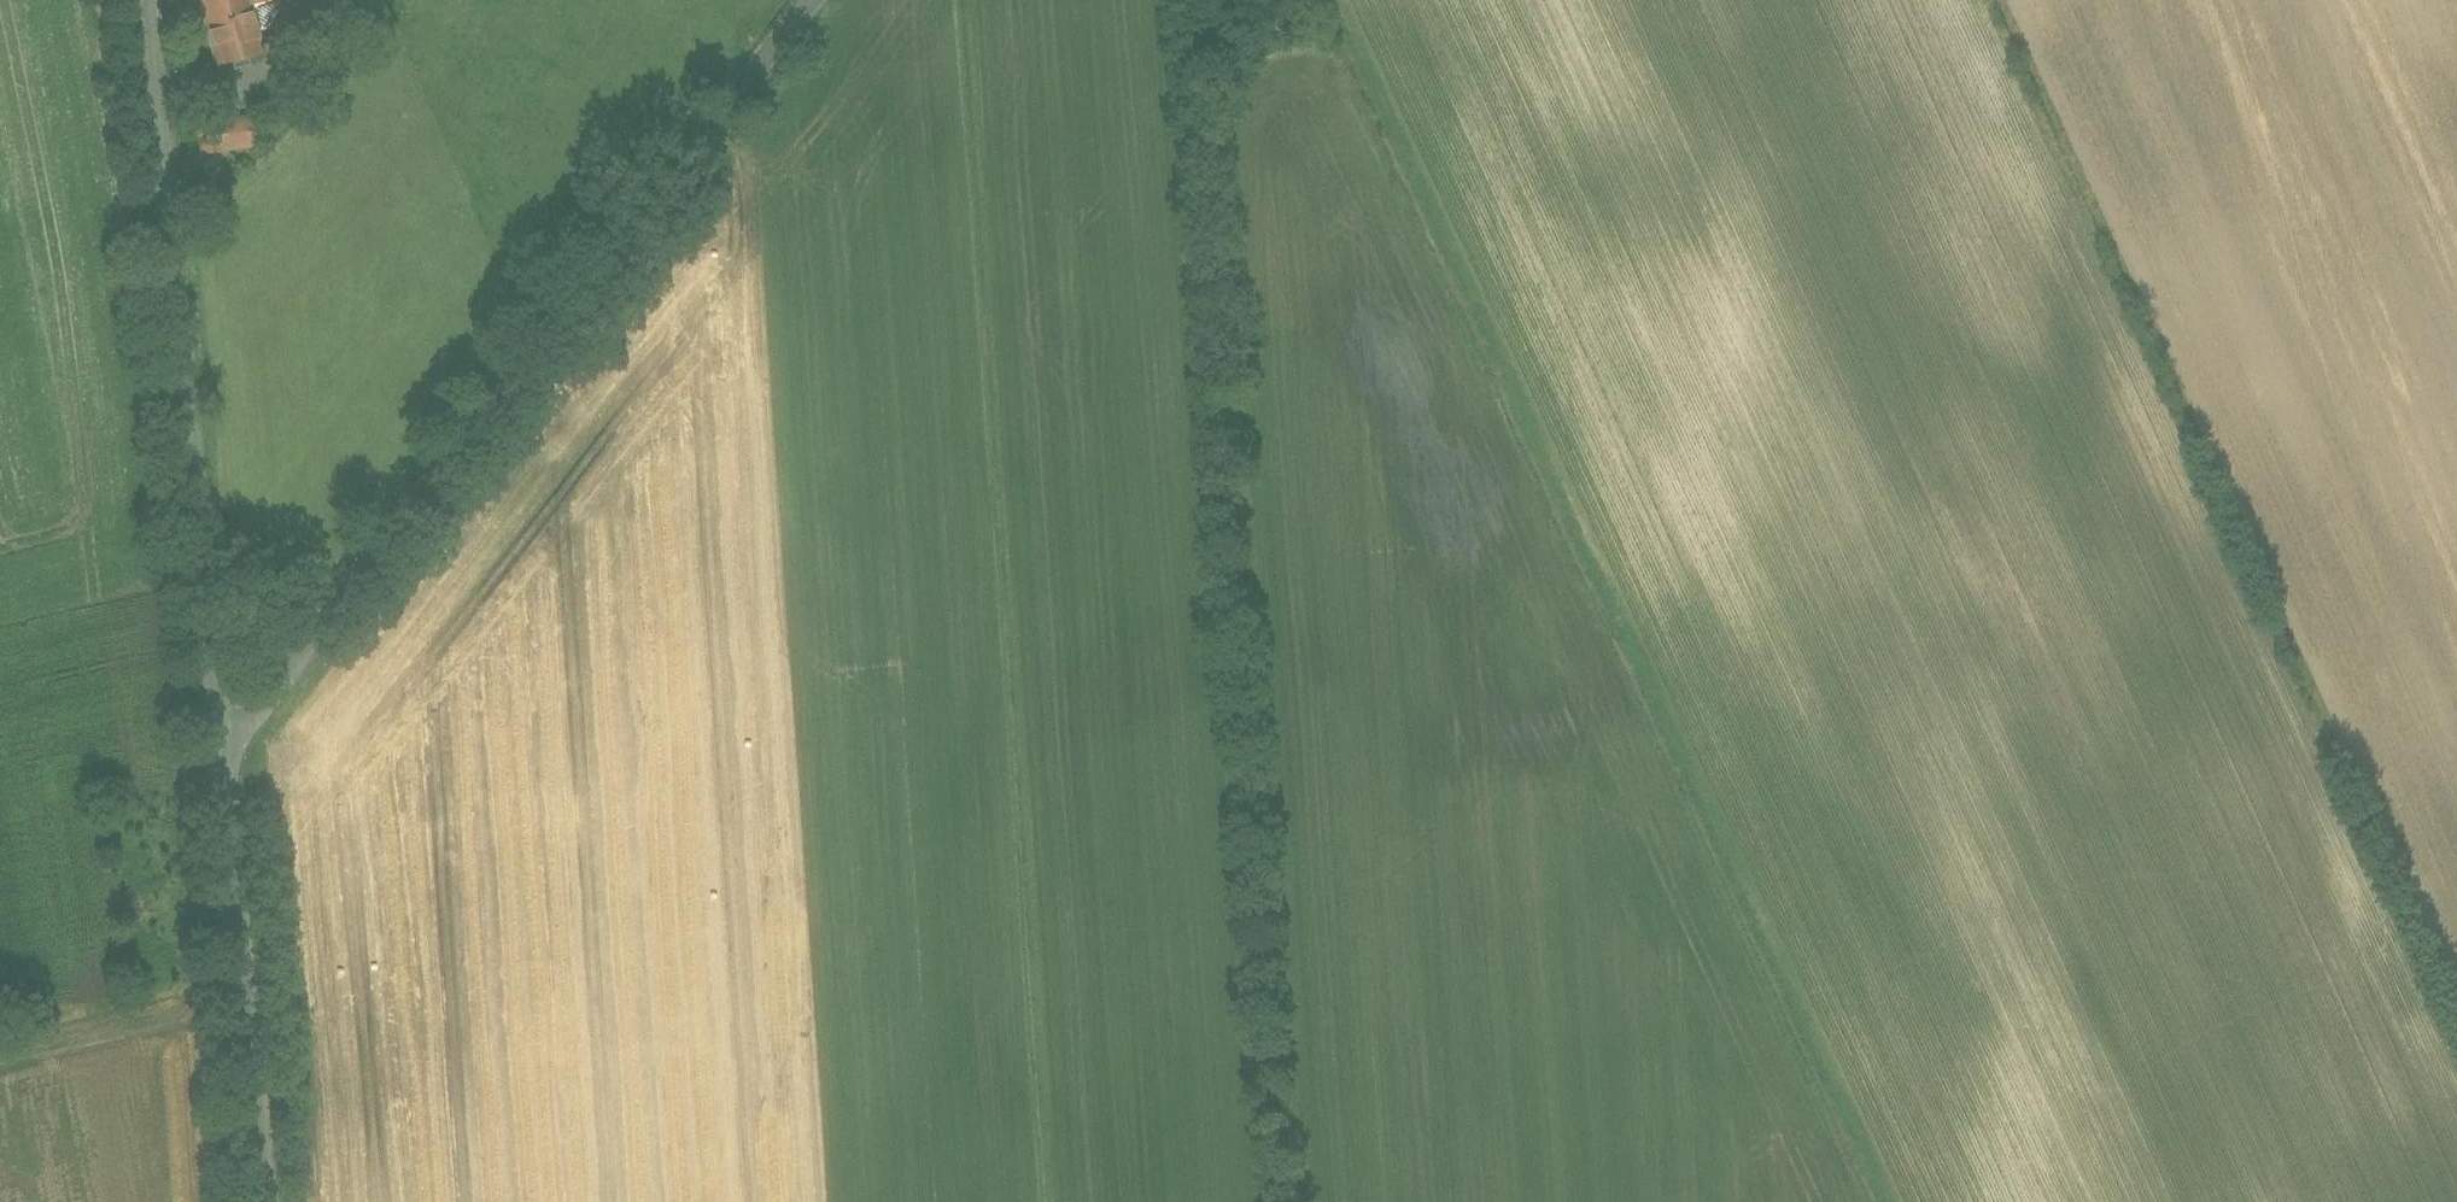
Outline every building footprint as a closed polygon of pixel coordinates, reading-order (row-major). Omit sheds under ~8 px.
[(223,68),(276,56),(263,4),(281,0),(206,0),(223,68)] [(246,117),(205,122),(209,154),(250,149),(246,117)]
